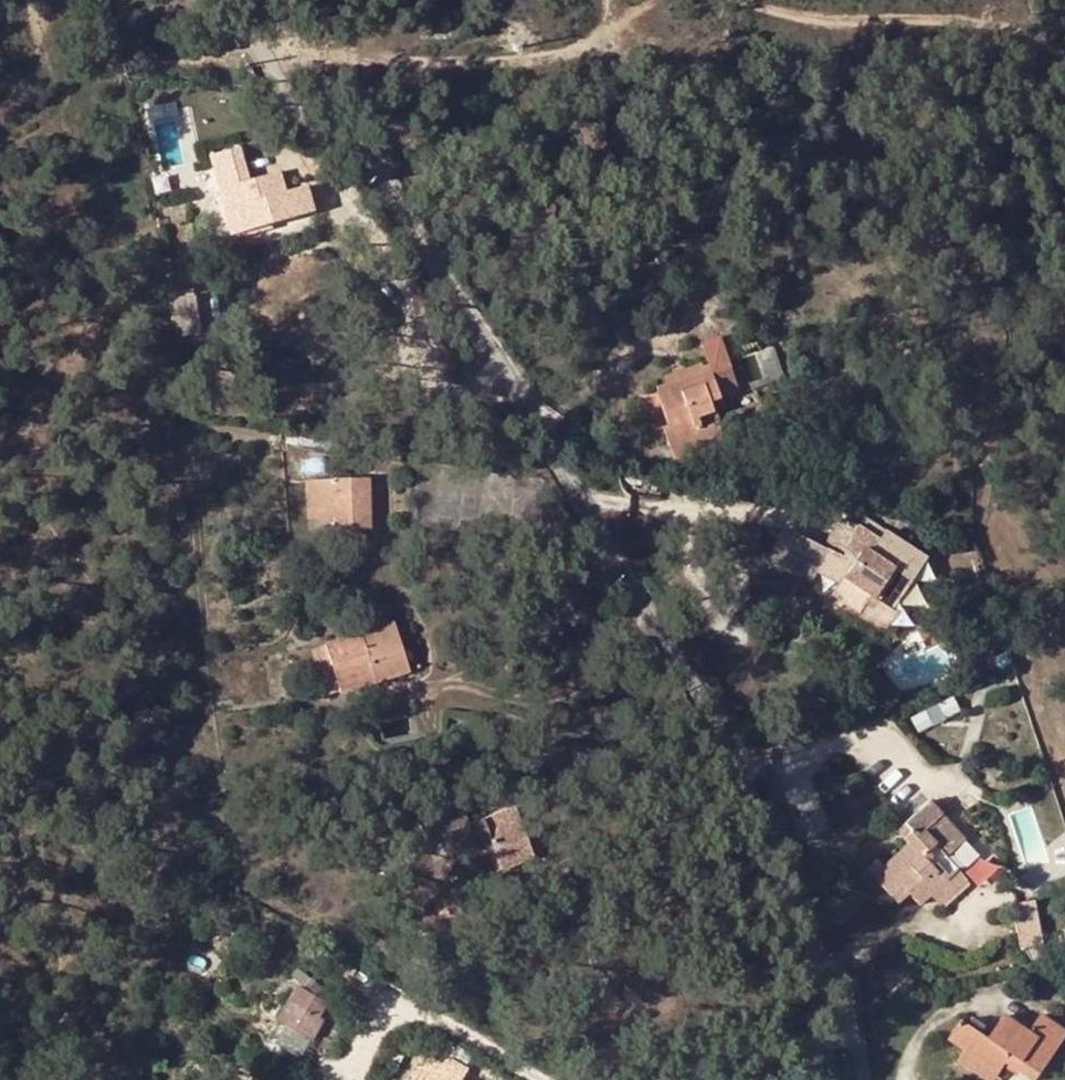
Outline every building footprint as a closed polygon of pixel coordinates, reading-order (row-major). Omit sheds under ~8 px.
[(256,80),(251,70),(243,74),(248,84),(256,80)] [(250,183),(241,151),(209,160),(230,238),(311,214),(304,189),(287,195),(280,174),(250,183)] [(195,297),(168,300),(170,316),(196,312),(195,297)] [(772,349),(754,356),(762,380),(764,386),(782,381),(772,349)] [(653,388),(656,396),(717,375),(714,368),(710,370),(708,365),(700,368),(699,364),(670,373),(671,378),(661,380),(662,385),(653,388)] [(677,469),(725,451),(716,425),(700,431),(696,420),(713,415),(710,406),(721,402),(720,398),(737,392),(730,371),(717,375),(656,396),(668,429),(663,431),(677,469)] [(700,431),(716,425),(713,415),(696,420),(700,431)] [(332,516),(333,531),(365,530),(363,482),(306,483),(307,517),(332,516)] [(818,592),(846,604),(855,584),(880,596),(906,538),(870,521),(862,537),(839,526),(826,554),(833,558),(823,581),(818,592)] [(798,570),(823,581),(833,558),(826,554),(808,546),(798,570)] [(846,604),(871,616),(880,596),(855,584),(846,604)] [(391,623),(324,646),(338,693),(372,681),(374,686),(408,673),(391,623)] [(881,869),(909,897),(918,908),(931,897),(959,872),(945,857),(924,832),(941,816),(929,804),(903,827),(910,834),(902,842),(905,845),(881,869)] [(515,808),(466,826),(461,815),(419,830),(425,845),(444,839),(450,856),(464,851),(469,865),(495,856),(501,872),(534,860),(515,808)] [(1064,856),(1064,833),(1058,809),(1041,814),(1045,828),(1036,832),(1038,839),(1035,840),(1041,862),(1064,856)] [(924,832),(945,857),(962,840),(941,816),(924,832)] [(898,906),(909,897),(881,869),(872,878),(898,906)] [(959,872),(931,897),(939,907),(967,882),(959,872)] [(1031,958),(1051,955),(1042,899),(1021,903),(1031,958)] [(297,971),(291,978),(300,986),(314,999),(320,989),(297,971)] [(318,1020),(326,1007),(314,999),(300,986),(278,1022),(293,1031),(313,1042),(324,1024),(318,1020)] [(965,1054),(999,1078),(1006,1069),(1025,1079),(1037,1079),(1064,1041),(1064,1032),(1042,1016),(1030,1031),(1007,1016),(990,1040),(963,1024),(949,1043),(965,1054)] [(293,1031),(278,1022),(270,1035),(285,1044),(293,1031)] [(454,1057),(458,1050),(438,1039),(435,1045),(454,1057)] [(982,1079),(997,1079),(999,1078),(965,1054),(958,1063),(982,1079)] [(436,1079),(461,1079),(465,1073),(448,1062),(436,1079)] [(436,1079),(420,1069),(412,1079),(436,1079)]
